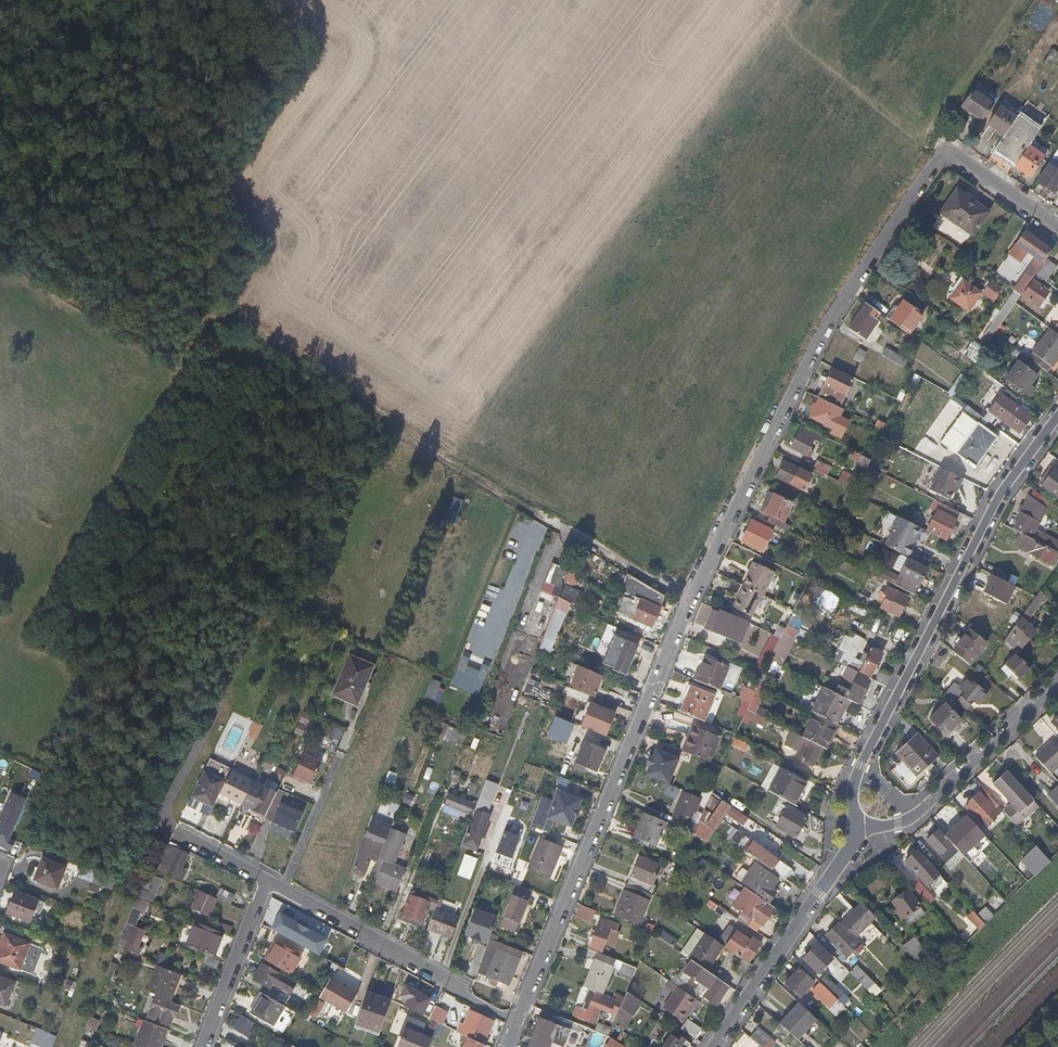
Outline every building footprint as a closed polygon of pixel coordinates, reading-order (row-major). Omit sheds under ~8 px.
[(1057,56),(1057,54),(1052,50),(1043,65),(1049,69),(1057,56)] [(984,120),(995,104),(974,89),(963,105),(984,120)] [(1005,135),(1017,118),(1000,107),(989,125),(1005,135)] [(1029,146),(1032,141),(1039,130),(1026,121),(1018,115),(1017,118),(1005,135),(994,150),(1007,159),(1016,165),(1029,146)] [(1048,151),(1032,141),(1029,146),(1045,157),(1048,151)] [(1030,178),(1045,157),(1029,146),(1016,165),(1015,167),(1030,178)] [(1050,163),(1048,165),(1057,172),(1057,168),(1050,163)] [(1057,188),(1057,172),(1048,165),(1037,182),(1054,193),(1057,188)] [(973,234),(985,217),(970,208),(974,203),(957,192),(942,213),(962,227),(973,234)] [(988,212),(974,203),(970,208),(985,217),(988,212)] [(1053,250),(1039,241),(1033,237),(1025,232),(1009,255),(1021,263),(1027,254),(1035,259),(1014,291),(1021,296),(1036,275),(1045,262),(1053,250)] [(1045,281),(1053,268),(1045,262),(1036,275),(1045,281)] [(969,312),(981,294),(964,281),(951,299),(969,312)] [(1038,306),(1048,293),(1032,281),(1023,295),(1038,306)] [(993,300),(1000,290),(991,283),(984,294),(993,300)] [(910,334),(922,316),(903,302),(890,321),(910,334)] [(866,340),(878,322),(876,320),(880,313),(866,304),(859,314),(849,329),(866,340)] [(1052,331),(1049,328),(1038,344),(1027,359),(1041,369),(1045,363),(1050,367),(1057,356),(1057,335),(1052,331)] [(885,348),(881,356),(902,367),(906,359),(885,348)] [(1041,369),(1027,359),(1020,353),(1015,360),(1017,361),(1036,375),(1041,369)] [(1029,386),(1036,375),(1017,361),(1013,368),(1005,379),(1012,385),(1028,397),(1033,390),(1029,386)] [(1046,373),(1050,367),(1045,363),(1041,369),(1046,373)] [(845,395),(852,380),(833,370),(825,386),(845,395)] [(838,408),(845,395),(825,386),(819,398),(820,399),(826,401),(838,408)] [(1020,421),(1025,414),(1011,404),(1001,396),(994,406),(990,412),(1000,419),(1018,432),(1024,424),(1020,421)] [(815,410),(820,399),(819,398),(818,397),(812,408),(815,410)] [(838,419),(843,410),(838,408),(826,401),(820,399),(815,410),(810,417),(833,429),(838,419)] [(990,412),(986,410),(981,417),(987,422),(994,427),(1000,419),(990,412)] [(992,447),(997,440),(991,435),(981,427),(969,418),(963,413),(956,422),(945,436),(940,443),(952,453),(965,462),(964,464),(973,470),(974,469),(972,468),(975,464),(982,456),(984,457),(992,447)] [(1024,424),(1030,417),(1025,414),(1020,421),(1024,424)] [(841,440),(849,424),(838,419),(833,429),(831,434),(841,440)] [(810,450),(813,441),(818,443),(821,437),(801,427),(791,448),(794,450),(798,452),(810,458),(813,451),(810,450)] [(860,482),(871,461),(854,453),(850,459),(859,463),(852,478),(860,482)] [(974,469),(984,457),(982,456),(975,464),(972,468),(974,469)] [(804,491),(812,476),(784,463),(777,478),(804,491)] [(828,469),(817,463),(813,470),(825,475),(828,469)] [(882,473),(877,470),(870,467),(864,476),(868,479),(874,482),(877,483),(882,473)] [(953,492),(956,485),(959,486),(963,479),(941,468),(935,480),(929,490),(935,493),(949,500),(953,492)] [(1056,471),(1052,468),(1041,485),(1048,491),(1057,497),(1057,472),(1056,471)] [(856,491),(860,482),(852,478),(848,486),(849,487),(856,491)] [(848,507),(856,491),(849,487),(841,503),(848,507)] [(783,523),(793,504),(774,495),(765,513),(783,523)] [(1047,505),(1036,500),(1028,496),(1022,507),(1020,506),(1016,512),(1019,514),(1014,523),(1012,528),(1016,530),(1020,533),(1029,537),(1034,540),(1044,545),(1054,550),(1057,552),(1057,544),(1055,543),(1056,540),(1048,537),(1037,531),(1034,529),(1036,526),(1042,515),(1047,505)] [(946,537),(959,513),(952,509),(940,503),(937,508),(934,514),(932,517),(926,529),(945,539),(946,537)] [(760,556),(776,526),(761,518),(755,515),(740,545),(760,556)] [(914,544),(922,529),(909,522),(896,515),(891,526),(882,542),(896,549),(905,554),(910,544),(913,546),(914,544)] [(834,533),(840,521),(834,517),(828,530),(834,533)] [(850,528),(841,522),(837,528),(847,533),(850,528)] [(826,549),(834,533),(828,530),(825,529),(820,540),(813,536),(810,543),(825,550),(826,549)] [(1048,549),(1037,544),(1033,542),(1034,540),(1029,537),(1020,533),(1016,540),(1013,545),(1016,547),(1023,551),(1022,553),(1027,556),(1028,553),(1033,556),(1042,560),(1051,564),(1053,560),(1056,554),(1048,549)] [(908,556),(913,546),(910,544),(905,554),(908,556)] [(760,556),(740,545),(736,551),(757,560),(760,556)] [(919,583),(927,568),(911,560),(901,554),(891,573),(888,579),(887,581),(888,581),(892,584),(897,586),(904,590),(912,594),(913,595),(919,583)] [(1006,574),(1002,572),(995,568),(990,565),(986,572),(989,573),(998,578),(1003,581),(1005,577),(1006,574)] [(888,579),(891,573),(880,568),(876,566),(873,572),(877,574),(885,578),(888,579)] [(938,572),(930,567),(928,571),(936,576),(938,572)] [(661,606),(665,596),(642,582),(627,574),(618,594),(622,596),(615,610),(636,620),(652,627),(661,606)] [(734,607),(745,586),(726,577),(716,598),(734,607)] [(575,605),(581,594),(565,586),(560,597),(575,605)] [(872,593),(860,586),(858,591),(862,594),(870,598),(872,593)] [(901,607),(907,597),(896,591),(886,586),(878,602),(881,603),(880,605),(882,607),(894,613),(897,615),(901,607)] [(819,589),(810,612),(829,619),(838,596),(819,589)] [(1028,606),(1035,597),(1019,589),(1014,598),(1017,600),(1023,603),(1025,604),(1028,606)] [(870,598),(862,594),(858,591),(857,593),(854,599),(859,601),(866,605),(867,605),(870,598)] [(1047,599),(1043,594),(1041,592),(1039,591),(1035,597),(1040,601),(1043,604),(1047,599)] [(1030,615),(1040,601),(1035,597),(1028,606),(1021,616),(1020,617),(1025,622),(1030,615)] [(552,654),(568,602),(556,598),(539,650),(552,654)] [(990,618),(993,613),(981,606),(972,602),(964,616),(981,625),(986,616),(990,618)] [(1021,616),(1028,606),(1025,604),(1023,603),(1020,606),(1017,611),(1014,614),(1019,618),(1020,617),(1021,616)] [(734,641),(742,622),(731,618),(721,613),(712,632),(734,641)] [(528,618),(525,629),(540,633),(543,622),(528,618)] [(1030,639),(1034,634),(1029,630),(1022,623),(1018,619),(1014,625),(1007,636),(1003,640),(1006,642),(1009,645),(1014,651),(1016,653),(1019,650),(1026,643),(1030,639)] [(625,640),(628,633),(614,627),(610,634),(625,641),(625,640)] [(977,656),(986,645),(969,630),(958,644),(952,652),(954,653),(964,661),(969,666),(977,656)] [(637,645),(640,638),(628,633),(625,640),(637,645)] [(617,658),(625,641),(610,634),(617,638),(610,656),(617,658)] [(843,636),(838,650),(856,657),(861,643),(843,636)] [(624,675),(637,645),(625,640),(625,641),(617,658),(612,670),(624,675)] [(875,666),(881,654),(873,649),(868,647),(864,654),(863,654),(859,660),(860,661),(860,663),(857,668),(858,670),(865,673),(870,676),(875,666)] [(778,663),(782,654),(773,649),(773,650),(769,658),(778,663)] [(1029,667),(1022,660),(1016,653),(1012,656),(1008,661),(1006,663),(1004,664),(1008,668),(1012,672),(1015,676),(1017,678),(1020,675),(1023,672),(1029,667)] [(711,686),(720,663),(702,655),(693,679),(711,686)] [(852,667),(855,661),(846,656),(843,662),(852,667)] [(355,706),(371,669),(349,659),(333,697),(355,706)] [(857,668),(860,663),(855,661),(852,667),(851,668),(858,671),(858,670),(857,668)] [(867,682),(869,677),(867,676),(859,671),(858,671),(851,668),(849,666),(847,665),(844,671),(839,680),(837,685),(839,686),(841,688),(847,690),(850,692),(859,696),(862,690),(867,682)] [(594,698),(602,677),(578,666),(570,689),(594,698)] [(887,681),(892,673),(886,670),(880,667),(879,670),(876,674),(874,679),(876,680),(883,684),(885,685),(887,681)] [(425,697),(439,702),(446,685),(432,679),(425,697)] [(989,697),(985,694),(981,691),(974,685),(969,682),(968,681),(965,684),(961,691),(965,694),(959,702),(962,705),(965,707),(968,710),(969,711),(972,707),(976,702),(978,703),(981,706),(984,702),(988,698),(989,697)] [(759,705),(762,697),(766,687),(758,683),(755,688),(750,700),(747,708),(755,712),(759,705)] [(705,722),(715,696),(691,686),(681,712),(682,713),(692,717),(705,722)] [(843,696),(847,690),(841,688),(839,686),(836,692),(843,696)] [(1020,695),(1009,686),(1003,693),(1015,702),(1020,695)] [(845,706),(848,700),(843,697),(829,690),(825,687),(816,703),(812,711),(816,713),(822,716),(836,723),(837,722),(840,717),(845,706)] [(859,696),(850,692),(847,690),(843,696),(849,699),(856,702),(859,696)] [(959,702),(965,694),(961,691),(955,699),(959,702)] [(605,736),(615,713),(594,705),(590,714),(576,708),(579,700),(564,694),(560,704),(575,710),(571,720),(583,725),(589,728),(588,729),(605,736)] [(959,720),(953,713),(947,706),(944,703),(940,708),(933,714),(929,718),(944,735),(953,726),(959,720)] [(773,712),(762,707),(759,705),(755,712),(767,718),(769,720),(773,712)] [(755,712),(747,708),(744,715),(749,718),(760,724),(764,726),(767,718),(755,712)] [(681,743),(692,717),(682,713),(681,715),(675,712),(665,736),(681,743)] [(829,737),(833,730),(836,723),(822,716),(816,713),(814,717),(807,730),(803,738),(804,738),(821,747),(826,749),(826,748),(829,742),(831,739),(829,737)] [(286,736),(292,723),(283,719),(276,732),(286,736)] [(577,739),(582,726),(570,721),(565,734),(577,739)] [(457,742),(462,729),(448,723),(443,737),(457,742)] [(835,734),(840,725),(836,723),(833,730),(829,737),(831,739),(832,739),(835,734)] [(719,738),(693,727),(689,737),(692,739),(686,753),(709,763),(719,738)] [(931,752),(921,741),(915,734),(906,743),(896,752),(900,757),(909,767),(917,776),(924,769),(933,761),(937,757),(931,752)] [(686,753),(692,739),(689,737),(683,752),(686,753)] [(817,756),(821,747),(804,738),(801,744),(794,757),(798,759),(811,766),(817,756)] [(596,770),(605,746),(584,739),(575,762),(596,770)] [(1051,740),(1034,756),(1036,758),(1049,773),(1057,765),(1057,748),(1051,740)] [(667,784),(677,760),(676,759),(680,750),(665,745),(661,752),(656,750),(652,759),(651,758),(648,767),(649,767),(645,775),(652,778),(667,784)] [(220,793),(225,781),(211,773),(222,752),(214,747),(208,759),(206,764),(197,782),(187,803),(198,808),(202,801),(213,806),(220,793)] [(310,784),(320,762),(301,754),(298,762),(290,778),(298,782),(300,779),(310,784)] [(799,793),(805,782),(800,779),(789,773),(781,768),(779,772),(774,780),(770,786),(775,789),(783,793),(795,800),(799,793)] [(19,786),(23,779),(6,771),(3,778),(19,786)] [(1035,803),(1005,771),(993,783),(1000,791),(1011,803),(1003,811),(1016,825),(1034,809),(1037,806),(1035,803)] [(241,804),(251,782),(230,772),(225,781),(220,793),(241,804)] [(275,794),(273,793),(278,785),(267,779),(262,787),(252,781),(251,782),(241,804),(237,810),(261,824),(264,819),(269,806),(275,794)] [(489,807),(498,785),(486,780),(477,803),(489,807)] [(1057,782),(1047,792),(1057,804),(1057,782)] [(997,812),(1001,809),(984,790),(983,788),(978,793),(965,805),(971,812),(972,811),(974,813),(981,821),(983,823),(984,824),(988,821),(997,812)] [(293,835),(303,813),(284,804),(288,795),(277,789),(275,794),(269,806),(264,819),(271,822),(270,824),(293,835)] [(534,806),(540,792),(532,789),(527,803),(534,806)] [(712,803),(716,795),(711,792),(707,800),(712,803)] [(688,824),(693,813),(687,810),(692,797),(683,793),(673,817),(688,824)] [(461,809),(464,802),(449,796),(446,803),(455,807),(454,811),(457,812),(458,809),(461,809)] [(542,830),(554,801),(543,797),(532,826),(542,830)] [(717,826),(722,818),(726,812),(730,806),(722,800),(721,802),(717,807),(714,812),(710,818),(708,821),(705,825),(713,831),(717,826)] [(18,815),(23,806),(15,802),(12,806),(5,803),(0,815),(0,844),(9,849),(14,840),(8,837),(18,815)] [(799,830),(804,820),(806,817),(800,814),(793,810),(787,806),(776,825),(783,830),(792,834),(795,836),(799,830)] [(484,836),(486,832),(484,829),(476,826),(481,813),(475,810),(467,830),(461,845),(461,846),(473,850),(474,845),(477,846),(480,837),(484,836)] [(951,840),(968,824),(957,812),(940,828),(951,840)] [(655,846),(665,822),(644,813),(634,837),(655,846)] [(527,827),(531,817),(524,814),(520,824),(527,827)] [(708,821),(703,818),(701,817),(699,821),(705,825),(708,821)] [(377,862),(390,828),(370,820),(357,853),(359,854),(353,871),(363,875),(370,859),(377,862)] [(694,834),(697,827),(690,823),(687,830),(694,834)] [(992,833),(984,824),(983,823),(978,828),(980,829),(984,834),(987,838),(992,833)] [(394,861),(406,830),(391,825),(390,828),(377,862),(371,876),(377,878),(385,858),(394,861)] [(947,860),(958,850),(938,828),(927,838),(934,845),(936,844),(940,848),(938,850),(947,860)] [(747,842),(749,840),(745,838),(741,835),(735,831),(733,829),(730,833),(728,836),(725,839),(730,842),(742,850),(742,849),(745,846),(747,842)] [(508,868),(520,838),(504,832),(492,861),(508,868)] [(976,848),(965,836),(956,845),(961,851),(967,856),(976,848)] [(549,877),(562,846),(541,837),(529,869),(549,877)] [(763,850),(758,847),(754,844),(750,841),(749,840),(747,842),(745,846),(742,849),(742,850),(743,851),(755,859),(756,860),(760,855),(763,850)] [(184,872),(179,869),(186,854),(171,847),(164,864),(169,867),(166,874),(180,880),(184,872)] [(687,866),(691,858),(693,853),(687,849),(681,863),(687,866)] [(922,878),(933,868),(916,849),(905,860),(911,866),(917,873),(922,878)] [(777,865),(779,862),(775,859),(771,856),(767,853),(763,850),(760,855),(756,860),(766,867),(772,871),(774,868),(777,865)] [(952,865),(963,855),(958,850),(947,860),(952,865)] [(1046,858),(1042,853),(1039,850),(1024,864),(1031,872),(1046,858)] [(653,884),(657,875),(654,874),(658,864),(639,856),(627,885),(652,895),(656,885),(653,884)] [(57,888),(65,866),(42,858),(37,869),(39,870),(35,880),(57,888)] [(399,887),(407,866),(394,861),(385,858),(377,878),(399,887)] [(756,883),(761,876),(764,878),(767,875),(764,873),(766,870),(754,862),(747,871),(743,877),(740,881),(746,885),(753,890),(755,892),(759,886),(756,883)] [(790,869),(785,866),(779,862),(777,865),(774,868),(772,871),(779,875),(785,879),(786,878),(788,875),(790,871),(791,870),(790,869)] [(659,876),(663,866),(658,864),(654,874),(657,875),(659,876)] [(111,889),(115,879),(95,871),(91,881),(111,889)] [(773,886),(778,879),(773,875),(768,872),(767,875),(764,878),(761,876),(756,883),(759,886),(755,892),(757,893),(763,897),(769,901),(775,892),(771,889),(773,886)] [(156,891),(162,878),(154,876),(152,880),(145,878),(141,889),(139,889),(137,894),(142,896),(152,901),(156,891)] [(934,899),(918,881),(912,886),(928,904),(934,899)] [(519,922),(533,890),(516,882),(512,890),(514,891),(504,915),(519,922)] [(650,902),(652,895),(627,885),(624,891),(650,902)] [(774,908),(765,902),(756,895),(746,889),(732,906),(742,913),(737,919),(738,920),(757,932),(761,927),(767,918),(774,908)] [(922,914),(927,910),(925,908),(920,902),(915,897),(908,890),(899,898),(894,902),(895,903),(898,906),(897,908),(897,910),(898,911),(898,912),(899,914),(901,915),(902,916),(904,917),(905,917),(906,915),(910,919),(913,922),(915,921),(922,914)] [(29,922),(38,900),(15,891),(7,913),(29,922)] [(207,915),(215,898),(200,891),(192,908),(207,915)] [(432,899),(412,891),(410,894),(431,902),(432,899)] [(640,925),(650,902),(624,891),(615,915),(640,925)] [(438,901),(441,895),(434,892),(432,899),(438,901)] [(237,908),(241,900),(227,893),(223,902),(237,908)] [(423,922),(431,902),(410,894),(403,913),(423,922)] [(145,906),(147,902),(135,896),(131,907),(137,909),(138,906),(145,909),(144,912),(148,913),(150,908),(145,906)] [(855,938),(876,918),(861,902),(850,913),(840,923),(855,938)] [(305,925),(310,917),(296,909),(284,903),(279,912),(305,925)] [(592,921),(597,912),(581,905),(577,915),(592,921)] [(984,923),(994,913),(986,905),(976,914),(978,916),(984,923)] [(134,926),(140,911),(137,909),(131,907),(125,922),(134,926)] [(491,931),(497,916),(474,908),(464,933),(471,936),(471,937),(480,941),(481,939),(487,941),(489,938),(491,931)] [(450,937),(458,917),(435,909),(427,929),(450,937)] [(978,916),(976,914),(972,910),(966,916),(972,922),(978,916)] [(423,922),(403,913),(401,918),(421,927),(423,922)] [(978,929),(984,923),(978,916),(972,922),(978,929)] [(200,931),(203,925),(219,932),(216,939),(218,939),(221,932),(219,931),(203,924),(194,920),(191,927),(200,931)] [(614,948),(620,933),(617,932),(619,927),(602,920),(589,947),(601,951),(605,945),(614,948)] [(137,944),(143,930),(134,926),(125,922),(119,936),(122,938),(126,940),(122,948),(136,955),(141,946),(137,944)] [(859,945),(838,923),(826,935),(831,940),(829,943),(840,954),(837,956),(842,961),(859,945)] [(212,954),(218,939),(216,939),(219,932),(203,925),(200,931),(191,927),(188,935),(197,939),(194,946),(212,954)] [(652,934),(654,928),(647,925),(645,931),(652,934)] [(755,951),(760,943),(751,937),(745,933),(743,936),(738,932),(728,925),(724,931),(717,941),(723,945),(739,956),(747,962),(750,959),(755,951)] [(718,953),(723,945),(717,941),(702,930),(696,927),(692,933),(685,944),(679,952),(683,954),(689,958),(691,960),(706,970),(711,963),(718,953)] [(675,939),(661,929),(656,936),(667,944),(670,946),(673,942),(675,939)] [(332,954),(342,933),(335,930),(327,948),(326,951),(332,954)] [(496,941),(498,934),(491,931),(489,938),(496,941)] [(818,941),(809,932),(804,939),(813,947),(816,944),(818,941)] [(29,943),(4,933),(0,944),(0,961),(19,969),(29,943)] [(342,962),(351,938),(342,933),(332,954),(326,951),(327,948),(318,943),(313,952),(337,965),(344,970),(345,967),(342,962)] [(194,946),(197,939),(188,935),(186,943),(194,946)] [(487,977),(501,943),(496,941),(489,938),(487,941),(476,973),(487,977)] [(288,973),(299,954),(275,940),(264,959),(272,963),(288,973)] [(928,956),(915,940),(905,949),(920,964),(928,956)] [(526,954),(528,947),(513,941),(511,947),(521,952),(526,954)] [(833,956),(818,941),(816,944),(830,958),(833,956)] [(85,958),(90,945),(84,943),(79,956),(85,958)] [(508,985),(521,952),(511,947),(501,943),(487,977),(493,980),(490,984),(495,986),(497,981),(508,985)] [(830,958),(816,944),(813,947),(811,949),(809,947),(805,950),(808,952),(802,959),(817,973),(831,959),(830,958)] [(686,963),(689,958),(683,954),(680,958),(686,963)] [(216,967),(218,961),(207,956),(204,963),(216,967)] [(602,995),(613,968),(596,960),(584,987),(589,990),(602,995)] [(636,969),(639,963),(633,960),(630,966),(634,968),(636,969)] [(728,985),(707,971),(706,970),(691,960),(689,964),(684,970),(683,972),(687,974),(691,977),(697,981),(707,988),(702,995),(707,998),(716,1004),(720,998),(726,990),(729,986),(728,985)] [(288,992),(295,983),(268,966),(261,962),(252,977),(268,987),(264,994),(274,1000),(281,988),(288,992)] [(631,975),(634,968),(630,966),(621,963),(618,970),(631,975)] [(168,1000),(178,974),(156,965),(146,991),(155,995),(168,1000)] [(879,989),(856,966),(849,972),(873,996),(879,989)] [(811,982),(798,969),(784,984),(797,996),(811,982)] [(685,982),(682,980),(681,979),(677,977),(674,974),(671,979),(669,981),(674,985),(678,988),(680,989),(685,983),(685,982)] [(841,991),(824,975),(818,982),(835,998),(841,991)] [(15,983),(0,977),(0,1004),(5,1006),(15,983)] [(345,1011),(353,998),(350,997),(353,991),(336,981),(326,999),(345,1011)] [(834,998),(817,982),(809,990),(814,995),(812,997),(814,999),(816,1001),(818,999),(826,1006),(834,998)] [(694,990),(692,988),(687,985),(685,983),(680,989),(688,994),(694,999),(696,996),(698,992),(694,990)] [(689,1010),(696,1000),(694,999),(688,994),(680,989),(678,988),(668,1001),(664,1008),(667,1011),(682,1020),(689,1010)] [(594,1023),(600,1010),(611,1014),(614,1008),(617,1001),(602,995),(589,990),(583,1002),(589,1006),(584,1018),(594,1023)] [(381,1028),(389,1004),(371,997),(372,993),(366,991),(354,1024),(380,1033),(381,1028)] [(623,1029),(642,1003),(627,992),(622,1003),(619,1010),(613,1023),(623,1029)] [(270,1026),(283,1005),(274,1000),(264,994),(262,993),(249,1013),(270,1026)] [(390,1000),(372,993),(371,997),(389,1004),(390,1000)] [(174,1017),(178,1007),(168,1003),(169,1000),(168,1000),(155,995),(146,1017),(168,1025),(172,1015),(174,1017)] [(315,1017),(323,1003),(317,999),(308,1013),(315,1017)] [(390,1030),(399,1004),(390,1000),(389,1004),(381,1028),(390,1030)] [(89,1028),(96,1010),(98,1011),(101,1003),(95,1001),(86,1026),(89,1028)] [(798,1027),(810,1013),(797,1001),(778,1023),(779,1023),(783,1027),(791,1035),(798,1027)] [(554,1014),(556,1006),(544,1002),(541,1009),(543,1010),(554,1014)] [(103,1030),(109,1016),(111,1010),(103,1006),(94,1027),(103,1030)] [(441,1025),(447,1014),(436,1008),(430,1019),(437,1023),(441,1025)] [(571,1030),(564,1027),(566,1020),(554,1014),(543,1010),(529,1046),(564,1046),(571,1030)] [(483,1045),(494,1022),(485,1018),(471,1011),(464,1024),(461,1023),(456,1032),(463,1036),(483,1045)] [(166,1029),(143,1020),(133,1045),(137,1046),(159,1046),(166,1029)] [(607,1036),(611,1027),(608,1025),(607,1027),(598,1023),(595,1031),(607,1036)] [(694,1030),(684,1023),(680,1028),(690,1035),(694,1030)] [(796,1039),(802,1031),(798,1027),(791,1035),(796,1039)] [(431,1039),(406,1029),(399,1046),(428,1046),(431,1039)] [(757,1029),(750,1038),(761,1046),(771,1046),(775,1043),(757,1029)] [(56,1036),(50,1034),(44,1046),(52,1046),(56,1036)] [(486,1046),(483,1045),(463,1036),(460,1042),(465,1045),(464,1046),(486,1046)] [(680,1046),(676,1044),(678,1042),(670,1036),(662,1046),(681,1046),(680,1046)] [(617,1043),(610,1038),(604,1046),(614,1046),(617,1043)]
